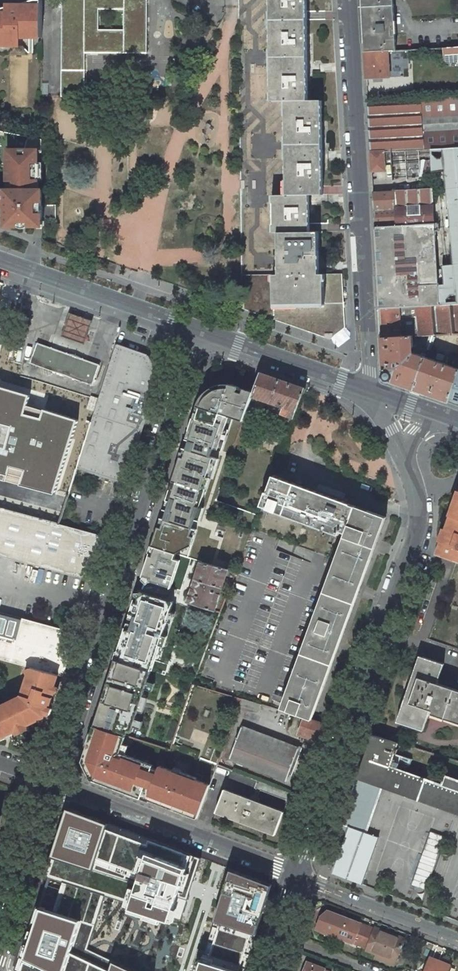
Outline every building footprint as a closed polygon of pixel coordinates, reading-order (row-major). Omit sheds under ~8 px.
[(0,9),(0,46),(1,46),(1,40),(7,40),(12,46),(21,46),(21,38),(28,38),(30,35),(32,32),(42,32),(42,0),(36,0),(34,1),(34,5),(20,5),(20,4),(0,9)] [(84,96),(85,53),(147,53),(147,0),(62,0),(61,96),(84,96)] [(271,101),(285,101),(286,195),(273,195),(273,232),(278,232),(279,275),(273,275),(241,275),(242,308),(330,339),(345,327),(344,307),(345,307),(345,302),(344,302),(342,273),(324,274),(319,274),(319,232),(309,232),(309,194),(323,194),(322,100),(308,100),(307,0),(270,0),(271,101)] [(365,52),(387,51),(396,50),(394,0),(362,0),(365,52)] [(396,50),(444,48),(457,47),(457,0),(394,0),(396,50)] [(444,48),(445,63),(457,62),(457,47),(444,48)] [(387,51),(365,52),(367,78),(389,77),(387,51)] [(457,148),(457,97),(368,103),(370,152),(396,151),(457,148)] [(6,223),(6,226),(33,226),(42,226),(42,221),(41,219),(41,205),(41,190),(41,149),(41,139),(27,137),(25,149),(7,150),(7,181),(7,190),(5,190),(5,192),(0,192),(0,223),(6,223)] [(457,222),(457,148),(396,151),(397,162),(392,162),(392,170),(393,179),(403,178),(423,177),(424,184),(433,183),(436,224),(457,222)] [(396,151),(370,152),(372,172),(392,170),(392,162),(397,162),(396,151)] [(403,178),(393,179),(394,192),(404,190),(403,178)] [(396,226),(436,224),(433,183),(424,184),(424,189),(404,190),(394,192),(396,226)] [(375,227),(396,226),(394,192),(373,193),(375,227)] [(56,219),(56,205),(41,205),(41,219),(56,219)] [(436,224),(442,305),(457,304),(457,222),(436,224)] [(375,227),(380,308),(442,305),(436,224),(396,226),(375,227)] [(380,308),(381,337),(413,335),(418,335),(418,336),(424,336),(432,335),(457,334),(457,304),(442,305),(380,308)] [(93,321),(70,313),(62,336),(85,344),(93,321)] [(410,350),(413,346),(413,335),(381,337),(383,369),(383,379),(414,389),(425,356),(419,355),(413,352),(410,350)] [(419,355),(425,356),(432,335),(424,336),(419,355)] [(51,348),(37,343),(30,363),(44,368),(51,348)] [(91,422),(77,467),(125,482),(159,378),(148,355),(116,344),(98,400),(95,411),(91,422)] [(51,348),(44,368),(93,385),(100,365),(51,348)] [(457,375),(457,368),(425,356),(414,389),(448,401),(457,375)] [(261,373),(254,392),(253,396),(282,406),(280,412),(283,413),(287,415),(294,417),(305,388),(261,373)] [(448,401),(457,405),(457,375),(448,401)] [(233,418),(244,422),(253,397),(253,396),(254,392),(240,387),(233,385),(228,384),(225,384),(222,384),(221,385),(218,386),(211,389),(209,390),(206,393),(201,399),(198,406),(190,429),(180,459),(173,482),(170,491),(167,500),(158,529),(155,538),(152,547),(176,554),(187,549),(190,537),(194,538),(197,530),(193,529),(195,520),(199,522),(204,509),(200,508),(205,492),(209,478),(212,479),(215,470),(219,459),(211,457),(214,449),(222,451),(225,441),(233,418)] [(0,386),(0,480),(8,482),(10,473),(23,477),(18,491),(55,502),(80,416),(46,406),(42,417),(23,412),(29,394),(0,386)] [(88,408),(95,411),(98,400),(91,398),(88,408)] [(282,428),(287,415),(283,413),(278,426),(282,428)] [(243,422),(237,440),(245,443),(251,425),(243,422)] [(280,453),(275,467),(277,468),(281,469),(286,455),(283,454),(280,453)] [(274,476),(268,491),(266,491),(261,505),(264,506),(339,534),(340,531),(346,533),(350,522),(349,522),(350,518),(351,519),(356,506),(343,501),(316,491),(274,476)] [(454,503),(457,504),(449,530),(445,528),(440,541),(445,543),(440,555),(457,561),(457,562),(457,491),(454,503)] [(457,504),(454,503),(445,528),(449,530),(457,504)] [(321,602),(281,710),(304,717),(312,720),(386,517),(356,506),(351,519),(350,518),(349,522),(350,522),(346,533),(336,560),(321,602)] [(94,580),(108,537),(59,524),(0,509),(0,555),(94,580)] [(445,543),(440,541),(436,554),(440,555),(445,543)] [(175,559),(176,554),(152,547),(143,577),(152,579),(151,582),(171,588),(180,561),(175,559)] [(215,611),(228,569),(201,562),(188,602),(215,611)] [(139,591),(116,659),(151,671),(174,602),(139,591)] [(0,613),(0,659),(31,667),(59,675),(63,676),(77,634),(0,613)] [(420,656),(397,722),(400,723),(423,657),(420,656)] [(438,683),(444,664),(423,657),(400,723),(423,730),(430,710),(432,711),(457,719),(457,690),(438,683)] [(131,737),(151,671),(116,659),(94,726),(118,734),(131,737)] [(59,675),(31,667),(22,696),(0,706),(0,738),(44,716),(49,704),(50,705),(53,697),(51,697),(59,675)] [(243,698),(240,706),(260,712),(262,704),(243,698)] [(432,711),(431,714),(457,723),(457,719),(432,711)] [(312,720),(304,717),(298,734),(322,742),(328,725),(312,720)] [(121,735),(94,726),(81,766),(87,777),(197,819),(212,783),(167,766),(164,765),(161,764),(158,770),(115,754),(121,735)] [(276,777),(287,781),(299,749),(242,727),(230,758),(277,776),(276,777)] [(398,743),(372,735),(357,778),(382,787),(457,814),(457,780),(446,776),(443,785),(390,766),(398,743)] [(229,778),(288,800),(291,793),(232,770),(229,778)] [(369,825),(382,787),(357,778),(343,816),(369,825)] [(283,813),(224,790),(216,812),(275,835),(283,813)] [(198,858),(83,818),(64,811),(45,876),(62,882),(53,913),(35,908),(20,970),(132,970),(86,949),(104,895),(126,902),(124,911),(178,928),(198,858)] [(333,873),(362,884),(379,837),(366,833),(369,825),(343,816),(327,862),(336,865),(333,873)] [(424,891),(442,837),(427,833),(410,886),(424,891)] [(254,937),(270,887),(228,875),(213,925),(254,937)] [(321,930),(361,946),(369,927),(329,911),(321,930)] [(402,940),(369,927),(361,946),(378,952),(384,954),(381,960),(393,964),(402,940)] [(381,960),(384,954),(378,952),(375,958),(381,960)] [(430,959),(426,970),(445,970),(447,967),(447,966),(430,959)] [(199,963),(196,970),(226,970),(199,963)] [(307,963),(304,970),(329,970),(307,963)]
